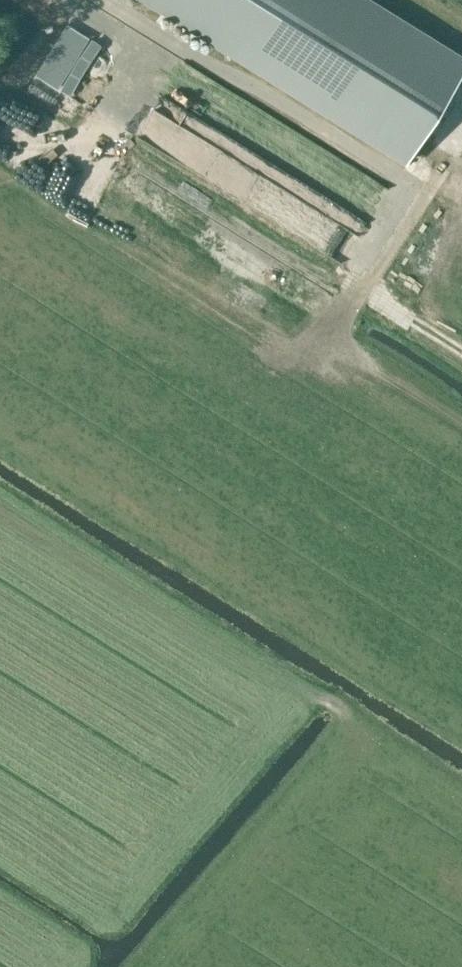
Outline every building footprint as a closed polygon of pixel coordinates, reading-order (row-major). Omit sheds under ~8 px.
[(405,157),(461,69),(461,56),(371,0),(152,0),(405,157)]
